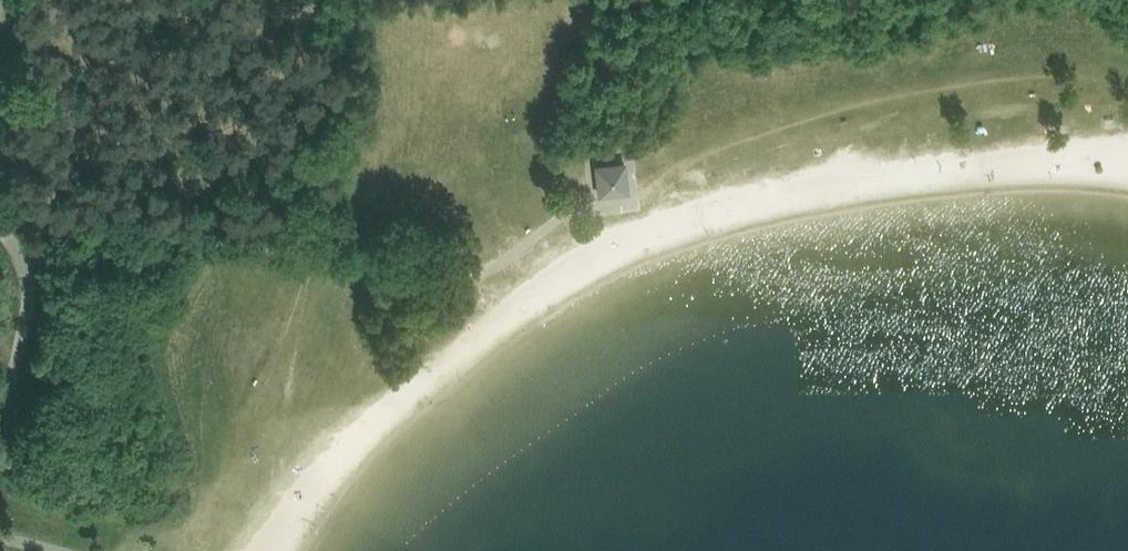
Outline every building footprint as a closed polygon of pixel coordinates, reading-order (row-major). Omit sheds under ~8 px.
[(624,161),(597,165),(600,193),(628,189),(624,161)]
